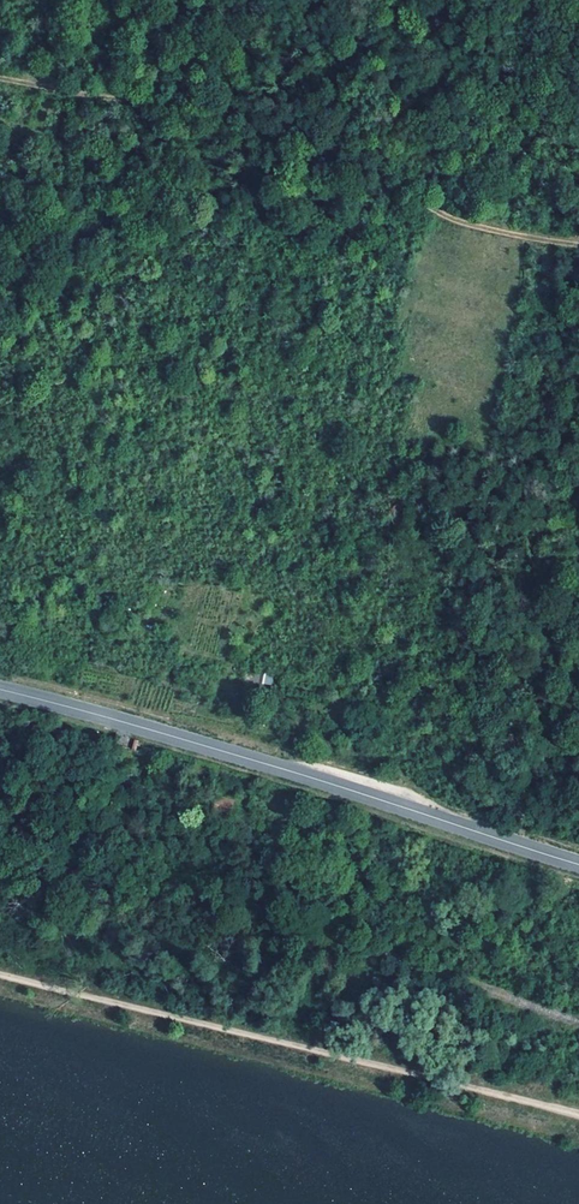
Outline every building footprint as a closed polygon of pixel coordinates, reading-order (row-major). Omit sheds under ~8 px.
[(271,668),(270,677),(287,681),(289,672),(271,668)] [(184,790),(172,787),(167,807),(179,810),(184,790)]
